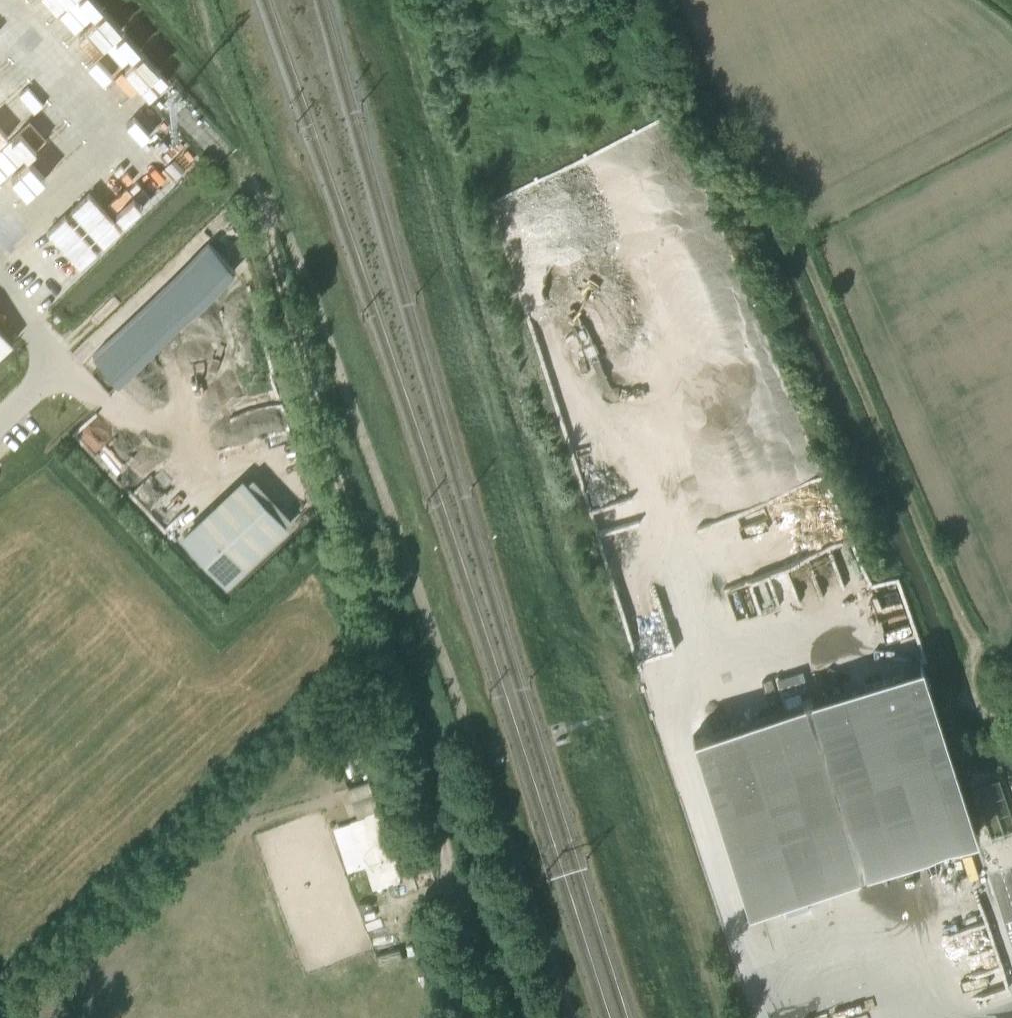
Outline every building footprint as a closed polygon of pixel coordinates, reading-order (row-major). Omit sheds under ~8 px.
[(12,95),(2,84),(0,86),(0,116),(8,109),(3,103),(12,95)] [(0,162),(0,180),(18,200),(57,165),(52,159),(76,137),(54,112),(58,109),(41,90),(5,122),(23,142),(0,162)] [(139,139),(171,173),(188,158),(156,123),(139,139)] [(102,211),(85,227),(101,244),(118,229),(102,211)] [(68,223),(52,238),(76,265),(93,250),(68,223)] [(232,270),(208,245),(93,353),(117,378),(232,270)] [(34,259),(49,285),(68,274),(52,248),(34,259)] [(13,341),(0,327),(0,353),(13,341)] [(243,481),(184,537),(226,581),(285,526),(243,481)] [(693,736),(747,907),(748,907),(975,834),(920,663),(693,736)] [(352,815),(373,886),(401,878),(372,779),(349,785),(358,814),(352,815)]
